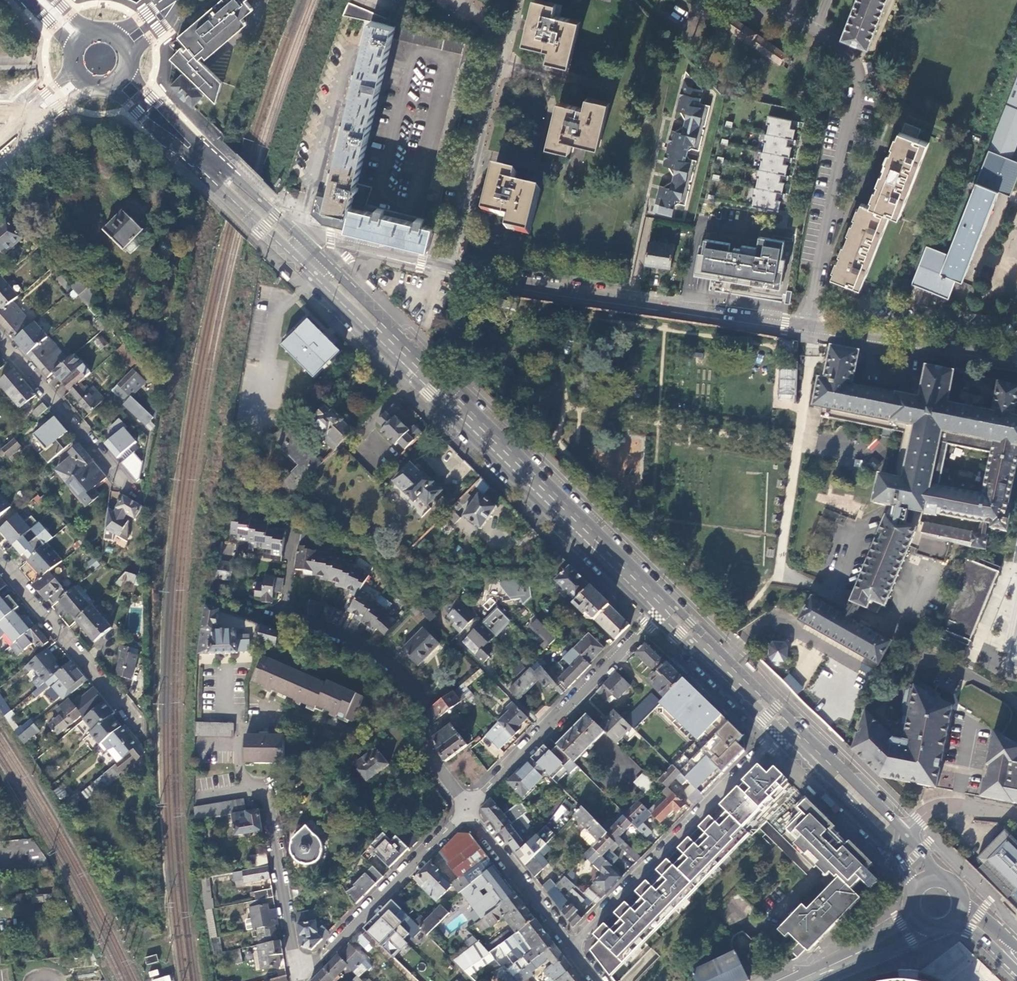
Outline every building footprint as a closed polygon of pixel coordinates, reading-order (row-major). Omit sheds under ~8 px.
[(171,85),(178,92),(185,99),(186,99),(193,106),(204,95),(203,93),(205,92),(204,91),(205,90),(213,98),(220,91),(222,82),(200,58),(245,20),(241,14),(251,5),(247,0),(221,0),(198,20),(180,35),(189,46),(185,49),(182,46),(171,57),(187,73),(186,73),(185,72),(183,74),(182,73),(171,85)] [(350,1),(392,19),(400,0),(350,0),(350,1)] [(544,0),(535,0),(524,44),(550,50),(548,60),(570,65),(581,20),(555,14),(558,3),(544,0)] [(842,38),(868,49),(887,0),(857,0),(842,38)] [(340,228),(347,230),(358,183),(393,38),(397,21),(392,19),(350,1),(344,14),(371,21),(369,33),(357,81),(344,135),(331,189),(329,198),(316,195),(312,213),(323,224),(340,228)] [(787,54),(717,6),(710,15),(740,36),(740,37),(750,44),(750,43),(780,64),(787,54)] [(403,244),(429,250),(433,232),(436,221),(479,43),(415,28),(415,29),(397,21),(393,38),(463,55),(423,218),(395,211),(367,204),(373,187),(358,183),(347,230),(347,231),(388,241),(403,244)] [(698,105),(699,101),(702,86),(690,73),(686,78),(678,111),(682,112),(689,120),(687,126),(677,132),(672,131),(664,165),(670,166),(675,176),(673,183),(665,188),(659,187),(654,211),(672,215),(675,204),(678,202),(681,199),(686,200),(690,186),(688,185),(689,183),(690,183),(696,161),(692,160),(691,156),(688,151),(689,147),(692,145),(695,143),(700,144),(704,127),(702,126),(703,123),(705,123),(708,107),(698,105)] [(1006,105),(988,153),(1010,162),(1016,143),(1016,77),(1006,105)] [(600,147),(611,102),(588,96),(586,107),(559,101),(549,146),(571,152),(574,141),(600,147)] [(799,122),(767,115),(765,123),(768,124),(765,134),(793,139),(795,129),(790,128),(790,125),(798,126),(799,122)] [(832,278),(858,288),(862,280),(889,215),(898,218),(928,143),(916,138),(920,129),(905,122),(870,207),(862,203),(832,278)] [(763,133),(762,141),(764,142),(762,152),(789,157),(791,146),(786,145),(787,142),(794,144),(795,139),(793,139),(765,134),(763,133)] [(760,151),(758,159),(760,160),(759,169),(786,175),(788,164),(783,163),(783,160),(791,162),(792,157),(789,157),(762,152),(760,151)] [(976,182),(999,191),(1007,194),(1016,168),(1016,165),(1010,162),(988,153),(976,182)] [(508,229),(530,235),(540,189),(514,183),(517,172),(494,167),(484,212),(510,218),(508,229)] [(756,169),(755,177),(757,177),(755,187),(782,193),(784,182),(779,181),(780,178),(788,180),(788,175),(786,175),(759,169),(756,169)] [(911,284),(948,298),(956,279),(962,282),(999,191),(976,182),(948,254),(926,245),(911,284)] [(753,195),(751,206),(779,210),(781,200),(776,199),(776,196),(784,197),(785,193),(782,193),(755,187),(753,187),(751,195),(753,195)] [(124,211),(105,230),(124,250),(126,248),(131,253),(139,245),(134,240),(144,231),(124,211)] [(6,220),(0,225),(0,251),(1,251),(3,254),(22,238),(6,220)] [(436,221),(433,232),(447,236),(449,225),(436,221)] [(786,241),(760,237),(758,248),(743,245),(742,250),(735,249),(735,250),(730,249),(732,243),(730,243),(731,241),(728,241),(728,242),(706,239),(700,271),(779,285),(786,241)] [(675,244),(651,240),(647,263),(672,267),(675,244)] [(65,286),(69,283),(62,275),(58,278),(65,286)] [(2,278),(0,280),(0,307),(3,310),(12,302),(19,297),(8,285),(2,278)] [(86,305),(88,303),(96,296),(81,280),(72,288),(73,289),(86,304),(86,305)] [(376,288),(368,280),(365,283),(373,291),(376,288)] [(13,281),(8,285),(19,297),(24,293),(13,281)] [(499,292),(484,289),(481,302),(495,306),(499,292)] [(0,313),(0,323),(5,328),(15,340),(30,327),(26,321),(28,320),(12,302),(3,310),(0,313)] [(279,345),(314,377),(340,349),(305,317),(279,345)] [(23,349),(28,355),(48,338),(35,323),(30,327),(15,340),(23,349)] [(117,349),(122,344),(107,326),(102,330),(117,349)] [(95,341),(101,349),(107,343),(101,336),(95,341)] [(34,361),(48,377),(54,372),(68,360),(48,337),(48,338),(28,355),(34,361)] [(133,369),(139,363),(122,344),(117,349),(133,369)] [(947,404),(956,363),(928,360),(919,399),(852,385),(859,352),(831,347),(824,380),(819,379),(813,406),(823,408),(821,416),(905,433),(895,478),(880,475),(874,502),(889,505),(887,517),(886,517),(851,601),(867,608),(870,600),(884,606),(902,562),(909,545),(917,548),(915,554),(945,562),(949,550),(951,541),(955,543),(959,544),(971,546),(971,547),(986,550),(988,536),(985,535),(987,524),(991,525),(990,529),(1007,532),(1010,516),(1006,514),(1009,501),(1016,462),(1016,418),(1015,418),(1016,408),(1016,386),(999,382),(992,414),(947,404)] [(91,372),(75,354),(68,360),(54,372),(62,382),(78,369),(85,377),(91,372)] [(112,390),(124,402),(129,396),(131,397),(134,394),(129,389),(138,380),(143,385),(151,377),(139,363),(133,369),(112,390)] [(77,384),(85,377),(78,369),(62,382),(70,391),(77,384)] [(797,369),(782,369),(781,399),(796,400),(797,369)] [(22,379),(16,372),(14,370),(0,382),(0,384),(7,393),(22,379)] [(21,408),(36,395),(28,386),(22,379),(7,393),(21,408)] [(104,399),(104,398),(95,389),(92,392),(86,385),(82,389),(77,384),(70,391),(80,403),(89,413),(104,399)] [(154,418),(148,413),(131,397),(124,404),(149,430),(154,425),(150,421),(154,418)] [(37,418),(48,408),(43,403),(32,413),(37,418)] [(399,442),(406,449),(422,432),(415,425),(411,429),(405,435),(392,422),(397,416),(402,412),(395,404),(377,421),(384,428),(382,431),(397,445),(399,442)] [(340,445),(353,432),(342,422),(342,420),(333,412),(332,413),(325,407),(317,416),(318,416),(312,422),(326,435),(322,439),(335,451),(340,445)] [(54,416),(33,434),(45,448),(39,453),(48,463),(64,449),(56,440),(67,431),(56,418),(54,416)] [(411,429),(397,416),(392,422),(405,435),(411,429)] [(138,481),(140,479),(142,464),(133,454),(139,448),(135,444),(137,443),(126,429),(128,427),(120,419),(111,428),(117,433),(105,444),(138,481)] [(295,435),(285,425),(272,438),(287,454),(290,451),(301,463),(289,475),(279,485),(290,495),(306,479),(321,465),(322,463),(295,435)] [(20,434),(17,430),(0,445),(0,448),(2,450),(14,439),(20,434)] [(21,447),(14,439),(2,450),(5,454),(9,458),(21,447)] [(68,481),(91,460),(84,451),(77,443),(68,452),(72,455),(56,469),(67,482),(68,481)] [(95,464),(91,460),(68,481),(76,489),(71,493),(85,508),(99,495),(93,489),(102,481),(106,477),(95,464)] [(14,466),(20,472),(24,469),(25,468),(19,462),(14,466)] [(417,498),(426,507),(442,491),(423,474),(422,475),(410,464),(394,481),(414,501),(417,498)] [(31,479),(32,478),(24,469),(20,472),(27,481),(31,479)] [(491,487),(481,477),(474,484),(484,493),(491,487)] [(478,494),(463,517),(481,529),(496,507),(478,494)] [(0,495),(0,517),(11,507),(0,495)] [(135,518),(142,506),(132,500),(124,496),(123,496),(116,508),(127,514),(135,518)] [(124,518),(127,514),(116,508),(115,510),(117,510),(116,513),(124,518)] [(450,508),(445,513),(455,523),(460,518),(450,508)] [(108,509),(104,539),(113,539),(113,532),(123,539),(125,537),(128,520),(124,518),(116,513),(117,510),(115,510),(108,509)] [(281,556),(286,530),(272,528),(273,523),(255,520),(256,517),(228,513),(227,520),(232,521),(230,533),(238,535),(237,538),(247,540),(255,541),(254,546),(264,548),(272,549),(271,554),(281,556)] [(18,514),(0,529),(0,530),(13,546),(22,537),(30,530),(31,529),(18,514)] [(30,530),(37,539),(29,545),(22,537),(13,546),(19,553),(21,556),(19,557),(24,563),(27,561),(46,544),(51,539),(38,523),(31,529),(30,530)] [(311,551),(312,534),(301,529),(295,569),(303,570),(303,573),(313,575),(316,551),(311,551)] [(238,535),(230,533),(229,542),(236,544),(247,545),(247,540),(237,538),(238,535)] [(263,553),(264,548),(254,546),(255,541),(247,540),(247,545),(246,550),(263,553)] [(230,580),(236,544),(229,542),(220,541),(215,578),(230,580)] [(62,562),(46,544),(27,561),(42,578),(49,572),(62,562)] [(281,560),(281,556),(271,554),(272,549),(264,548),(263,553),(263,557),(281,560)] [(328,553),(316,551),(313,575),(320,576),(321,576),(320,578),(329,580),(335,557),(327,556),(328,553)] [(553,572),(565,560),(559,555),(548,567),(553,572)] [(336,584),(337,585),(344,587),(353,565),(345,563),(346,561),(335,557),(329,580),(330,580),(336,583),(336,584)] [(977,563),(966,558),(958,579),(950,598),(940,622),(935,636),(946,640),(947,637),(968,645),(970,641),(998,571),(1000,567),(979,558),(977,563)] [(576,601),(591,586),(565,560),(553,572),(558,577),(555,581),(563,588),(562,589),(568,594),(576,601)] [(26,562),(20,568),(31,579),(37,573),(26,562)] [(362,570),(353,565),(344,587),(350,590),(352,591),(351,593),(357,596),(361,590),(365,582),(369,576),(361,572),(362,570)] [(41,595),(47,601),(50,599),(54,604),(59,600),(66,594),(49,572),(42,578),(33,585),(41,595)] [(135,584),(137,576),(126,572),(115,583),(120,586),(122,581),(135,584)] [(522,598),(523,604),(531,596),(528,573),(519,575),(520,579),(499,582),(502,601),(522,598)] [(143,587),(143,578),(137,576),(135,584),(143,587)] [(281,592),(283,579),(264,576),(263,580),(260,583),(257,582),(255,595),(262,596),(261,600),(272,602),(273,591),(281,592)] [(596,620),(610,605),(591,586),(576,601),(574,604),(585,615),(583,617),(596,620)] [(90,607),(74,587),(66,594),(59,600),(76,621),(90,607)] [(370,596),(361,590),(357,596),(349,611),(357,615),(347,629),(354,633),(362,621),(376,602),(370,597),(370,596)] [(14,611),(19,607),(9,595),(4,600),(0,596),(0,623),(14,611)] [(381,595),(376,602),(385,610),(387,607),(390,607),(392,605),(381,595)] [(891,642),(812,597),(799,619),(878,664),(891,642)] [(319,602),(310,599),(308,609),(308,613),(316,616),(319,602)] [(451,605),(449,602),(443,608),(449,614),(448,615),(455,622),(452,624),(456,628),(460,632),(462,629),(475,616),(468,609),(457,599),(451,605)] [(385,610),(376,602),(362,621),(368,626),(370,627),(368,629),(373,634),(378,628),(386,634),(396,623),(383,612),(385,610)] [(111,628),(92,605),(90,607),(76,621),(86,633),(94,642),(111,628)] [(237,651),(250,651),(250,638),(242,639),(242,635),(236,635),(236,630),(215,631),(216,625),(217,625),(218,616),(219,610),(205,605),(198,653),(208,654),(221,653),(237,652),(237,651)] [(329,622),(335,609),(326,605),(321,618),(329,622)] [(596,620),(615,639),(630,625),(610,605),(596,620)] [(423,606),(419,610),(430,621),(431,620),(431,619),(434,616),(435,616),(427,607),(425,608),(423,606)] [(512,622),(497,606),(481,622),(480,623),(496,638),(512,622)] [(342,612),(335,609),(329,622),(337,625),(342,612)] [(28,617),(22,622),(19,619),(20,618),(14,611),(0,623),(0,639),(6,634),(14,644),(35,626),(28,617)] [(544,649),(556,637),(538,620),(531,627),(537,633),(545,641),(541,645),(544,649)] [(496,638),(480,623),(462,641),(485,665),(491,658),(490,658),(490,657),(493,654),(487,648),(496,638)] [(258,641),(275,645),(279,632),(262,625),(258,641)] [(9,648),(12,652),(20,645),(25,650),(35,642),(40,649),(48,642),(35,626),(14,644),(9,648)] [(405,651),(420,666),(441,645),(425,630),(405,651)] [(575,649),(589,663),(603,648),(589,634),(575,649)] [(655,672),(667,661),(646,641),(635,652),(655,672)] [(777,666),(779,666),(780,666),(781,665),(781,664),(782,662),(782,661),(783,661),(786,657),(787,657),(787,648),(784,644),(784,643),(774,643),(774,644),(770,647),(770,657),(774,660),(774,661),(775,661),(775,663),(776,664),(776,665),(777,666)] [(129,653),(131,648),(120,646),(120,647),(119,651),(122,651),(116,675),(131,679),(137,655),(129,653)] [(575,649),(574,648),(558,663),(566,672),(559,679),(568,688),(591,664),(589,663),(575,649)] [(47,649),(26,666),(30,672),(34,669),(45,683),(61,670),(51,657),(53,655),(47,649)] [(336,717),(351,724),(362,698),(327,682),(325,684),(262,656),(250,682),(266,689),(265,691),(267,692),(269,693),(271,694),(272,691),(294,701),(293,704),(296,706),(300,707),(301,704),(314,710),(315,708),(329,714),(328,717),(332,718),(335,720),(336,717)] [(520,660),(525,665),(530,661),(524,656),(520,660)] [(667,661),(684,678),(689,673),(672,656),(667,661)] [(63,700),(88,680),(75,665),(71,661),(61,670),(45,683),(32,693),(35,696),(54,681),(56,683),(52,686),(63,700)] [(556,683),(537,661),(509,689),(517,697),(535,680),(547,692),(556,683)] [(682,679),(684,678),(667,661),(655,672),(650,678),(667,695),(682,679)] [(753,673),(756,670),(748,662),(745,665),(753,673)] [(512,671),(516,675),(525,667),(521,663),(512,671)] [(480,668),(461,685),(465,688),(483,672),(480,668)] [(617,672),(616,671),(596,692),(605,701),(614,692),(618,697),(630,685),(617,672)] [(796,694),(803,688),(789,673),(782,679),(796,694)] [(722,715),(684,678),(682,679),(721,717),(722,715)] [(667,695),(661,702),(699,740),(721,717),(682,679),(667,695)] [(892,737),(864,710),(851,749),(879,776),(907,782),(907,779),(919,781),(919,784),(935,787),(936,784),(939,771),(934,770),(938,755),(942,756),(951,707),(925,696),(926,691),(910,684),(907,683),(906,689),(904,688),(899,712),(902,712),(898,732),(892,737)] [(465,688),(461,685),(458,687),(466,697),(468,700),(474,704),(478,701),(465,688)] [(425,712),(429,724),(466,697),(458,687),(432,707),(425,712)] [(49,726),(57,735),(81,715),(84,719),(105,701),(96,691),(94,688),(73,705),(69,700),(57,710),(61,716),(49,726)] [(634,729),(661,702),(652,693),(625,721),(632,727),(634,729)] [(0,700),(0,708),(5,716),(12,710),(3,697),(0,700)] [(110,707),(105,701),(84,719),(93,731),(112,715),(115,713),(110,707)] [(518,727),(528,718),(512,702),(506,708),(509,711),(498,722),(512,736),(520,729),(518,727)] [(623,735),(632,727),(625,721),(616,712),(614,710),(599,726),(604,732),(615,743),(623,735)] [(122,727),(112,715),(93,731),(90,733),(100,745),(102,743),(107,738),(122,727)] [(574,762),(604,732),(599,726),(588,715),(557,745),(565,753),(574,762)] [(701,795),(745,750),(744,737),(722,715),(721,717),(699,740),(673,767),(687,781),(691,785),(701,795)] [(19,728),(15,731),(19,736),(34,724),(30,720),(19,729),(19,728)] [(233,722),(195,721),(195,735),(233,736),(233,722)] [(500,749),(512,736),(498,722),(485,736),(500,749)] [(24,743),(39,730),(34,724),(19,736),(24,743)] [(452,724),(433,737),(437,750),(459,734),(452,724)] [(138,746),(122,727),(107,738),(124,758),(138,746)] [(632,727),(623,735),(628,741),(637,732),(634,729),(632,727)] [(1016,804),(1016,745),(1001,736),(992,731),(987,757),(990,757),(989,762),(986,762),(985,765),(988,766),(987,772),(990,772),(988,780),(985,780),(982,779),(979,796),(1016,804)] [(275,763),(284,763),(284,735),(277,735),(269,735),(269,732),(261,732),(261,735),(245,735),(245,763),(262,763),(275,763)] [(459,734),(437,750),(446,761),(468,745),(459,734)] [(124,758),(107,738),(102,743),(105,747),(118,762),(124,758)] [(557,745),(551,751),(544,745),(531,758),(546,773),(556,783),(568,772),(570,774),(578,767),(574,762),(565,753),(557,745)] [(141,749),(138,746),(124,758),(118,762),(104,774),(110,782),(119,776),(118,774),(137,760),(144,753),(141,749)] [(355,764),(367,781),(389,764),(376,748),(355,764)] [(546,773),(531,758),(508,782),(523,797),(546,773)] [(659,780),(672,766),(667,761),(651,778),(656,783),(659,780)] [(719,804),(727,811),(746,830),(789,783),(772,765),(767,772),(757,763),(741,780),(743,782),(739,787),(737,785),(719,804)] [(667,788),(668,787),(676,779),(683,785),(687,781),(673,767),(672,766),(659,780),(667,788)] [(304,787),(315,778),(311,773),(300,781),(304,787)] [(94,781),(100,788),(110,782),(104,774),(94,781)] [(646,793),(655,784),(645,774),(636,784),(646,793)] [(701,795),(691,785),(683,793),(693,803),(701,795)] [(61,786),(55,790),(60,799),(67,795),(61,786)] [(86,798),(93,792),(89,786),(82,792),(86,798)] [(809,786),(806,788),(813,796),(816,793),(809,786)] [(677,813),(685,805),(674,793),(652,815),(660,822),(660,823),(674,809),(677,813)] [(243,798),(193,806),(195,820),(206,819),(232,814),(246,812),(243,798)] [(520,802),(503,815),(491,799),(481,809),(500,833),(516,821),(528,811),(520,802)] [(251,810),(258,809),(256,800),(250,801),(251,810)] [(792,950),(799,957),(806,950),(809,953),(813,948),(819,942),(838,922),(856,903),(861,898),(852,889),(860,879),(869,887),(878,881),(865,867),(869,863),(849,843),(846,846),(830,830),(833,827),(806,800),(798,808),(803,813),(790,827),(781,836),(814,868),(819,862),(825,868),(836,878),(838,876),(840,877),(808,910),(804,905),(791,918),(783,927),(799,943),(792,950)] [(10,812),(4,801),(0,802),(0,803),(2,807),(0,807),(0,813),(10,812)] [(647,809),(638,801),(626,814),(624,816),(632,824),(646,837),(652,831),(642,822),(651,814),(646,809),(647,809)] [(560,828),(572,812),(561,804),(549,820),(560,828)] [(607,833),(601,826),(582,807),(573,816),(585,828),(599,842),(607,833)] [(236,835),(262,831),(259,810),(258,809),(251,810),(246,811),(246,812),(232,814),(236,835)] [(746,830),(742,827),(727,811),(716,822),(705,834),(695,844),(684,855),(674,866),(663,877),(653,887),(642,899),(632,909),(621,920),(611,930),(600,942),(591,951),(608,973),(620,960),(624,964),(645,942),(641,938),(662,917),(666,921),(687,899),(683,895),(704,874),(708,877),(729,855),(726,851),(739,837),(743,841),(750,834),(746,830)] [(624,816),(626,814),(623,811),(610,824),(607,821),(601,826),(607,833),(624,816)] [(626,852),(636,862),(641,858),(619,837),(629,827),(632,824),(624,816),(607,833),(615,842),(626,852)] [(705,834),(716,822),(710,816),(699,827),(705,834)] [(206,819),(195,820),(195,827),(207,825),(206,819)] [(516,821),(500,833),(516,854),(525,846),(516,833),(522,829),(516,821)] [(629,827),(650,848),(654,844),(646,837),(632,824),(629,827)] [(547,845),(556,835),(546,825),(525,846),(516,854),(526,866),(535,859),(547,845)] [(321,841),(307,826),(293,840),(292,842),(291,845),(291,848),(291,851),(292,854),(293,856),(295,858),(297,861),(299,862),(302,863),(305,864),(308,864),(311,864),(313,863),(316,861),(318,860),(320,857),(321,855),(322,852),(323,850),(323,847),(322,844),(321,841)] [(388,828),(369,848),(390,868),(409,848),(401,841),(388,828)] [(594,847),(599,842),(585,828),(582,832),(582,836),(594,847)] [(1005,830),(977,858),(982,864),(981,865),(976,871),(1016,911),(1016,842),(1014,839),(1005,830)] [(409,848),(410,850),(419,841),(410,832),(401,841),(409,848)] [(615,842),(607,833),(599,842),(594,847),(592,848),(601,856),(602,856),(615,842)] [(466,888),(494,866),(470,834),(457,834),(441,851),(448,863),(452,869),(459,878),(452,883),(460,893),(461,892),(466,888)] [(32,838),(20,840),(21,847),(25,846),(26,854),(30,854),(42,852),(32,838)] [(684,855),(695,844),(689,838),(678,849),(684,855)] [(626,852),(615,842),(602,856),(612,866),(626,852)] [(535,859),(526,866),(535,878),(543,871),(550,865),(544,858),(552,851),(547,845),(535,859)] [(592,848),(584,856),(602,873),(594,882),(606,893),(622,877),(611,867),(612,866),(602,856),(601,856),(592,848)] [(46,858),(42,852),(30,854),(30,862),(34,861),(35,869),(50,867),(46,858)] [(251,869),(268,866),(266,856),(252,859),(253,865),(250,866),(251,869)] [(663,877),(674,866),(667,859),(656,871),(663,877)] [(438,870),(430,862),(413,879),(421,886),(427,880),(435,872),(436,872),(438,870)] [(245,882),(270,878),(269,874),(268,866),(251,869),(243,870),(243,871),(233,872),(234,879),(244,877),(245,882)] [(355,887),(347,892),(355,905),(384,876),(373,866),(354,885),(355,887)] [(481,919),(515,894),(494,866),(466,888),(461,892),(481,919)] [(427,892),(437,902),(445,893),(451,887),(446,882),(448,880),(438,870),(436,872),(435,872),(427,880),(421,886),(427,892)] [(584,893),(565,876),(560,882),(563,885),(568,889),(582,901),(583,900),(587,896),(584,893)] [(206,877),(201,878),(202,887),(205,910),(212,908),(214,908),(213,898),(211,898),(209,877),(206,877)] [(542,887),(547,894),(554,887),(555,886),(549,879),(542,887)] [(642,899),(653,887),(646,881),(636,892),(642,899)] [(308,885),(292,887),(294,898),(310,891),(308,885)] [(554,887),(547,894),(562,912),(569,905),(562,898),(563,897),(554,887)] [(587,896),(593,902),(596,904),(601,899),(589,888),(584,893),(587,896)] [(272,889),(254,892),(255,900),(267,898),(273,897),(272,889)] [(516,933),(535,919),(515,894),(481,919),(475,924),(481,932),(490,926),(490,927),(504,917),(516,933)] [(42,895),(31,896),(31,904),(43,902),(42,895)] [(413,911),(397,896),(392,900),(408,916),(413,911)] [(589,906),(593,902),(587,896),(583,900),(589,906)] [(275,925),(278,924),(276,914),(275,909),(269,910),(267,898),(255,900),(249,901),(252,918),(254,928),(275,925)] [(378,914),(403,940),(409,934),(413,938),(421,931),(419,930),(421,928),(416,924),(408,916),(392,900),(378,914)] [(621,920),(632,909),(626,903),(615,914),(621,920)] [(569,905),(562,912),(573,927),(582,918),(579,915),(580,913),(570,904),(569,905)] [(449,914),(442,907),(441,906),(426,920),(424,917),(416,924),(421,928),(427,935),(449,914)] [(212,908),(205,910),(209,938),(211,938),(217,937),(212,908)] [(314,911),(296,914),(302,947),(311,950),(329,932),(322,926),(317,930),(314,911)] [(403,940),(378,914),(364,929),(393,958),(408,944),(403,940)] [(514,976),(554,945),(535,919),(516,933),(512,937),(490,953),(485,948),(479,941),(454,961),(473,980),(474,980),(481,980),(493,972),(503,965),(514,976)] [(696,980),(748,980),(750,980),(745,968),(753,964),(751,960),(775,935),(765,926),(758,920),(754,924),(744,932),(741,932),(738,936),(735,938),(733,943),(734,946),(735,951),(691,972),(696,980)] [(600,942),(611,930),(605,924),(594,935),(600,942)] [(278,939),(275,925),(254,928),(251,929),(253,936),(258,936),(259,942),(266,940),(267,941),(278,939)] [(851,928),(842,934),(844,937),(854,931),(851,928)] [(490,953),(512,937),(508,931),(485,948),(490,953)] [(233,940),(231,933),(219,936),(220,942),(233,940)] [(370,943),(360,933),(354,939),(364,949),(370,943)] [(146,938),(148,944),(155,941),(153,935),(146,938)] [(220,942),(219,936),(217,937),(211,938),(213,954),(222,952),(220,942)] [(279,955),(283,954),(281,944),(281,940),(259,944),(262,968),(280,966),(279,955)] [(372,967),(349,944),(338,955),(347,964),(358,976),(359,977),(367,969),(368,970),(372,967)] [(573,969),(554,945),(514,976),(519,980),(529,980),(527,979),(534,974),(532,972),(549,959),(553,965),(544,971),(549,978),(545,980),(556,980),(573,969)] [(233,951),(236,964),(242,963),(240,950),(233,951)] [(340,978),(336,974),(347,964),(338,955),(313,980),(336,980),(340,978)] [(503,980),(519,980),(514,976),(503,965),(493,972),(503,980)] [(573,969),(556,980),(582,980),(573,969)]
